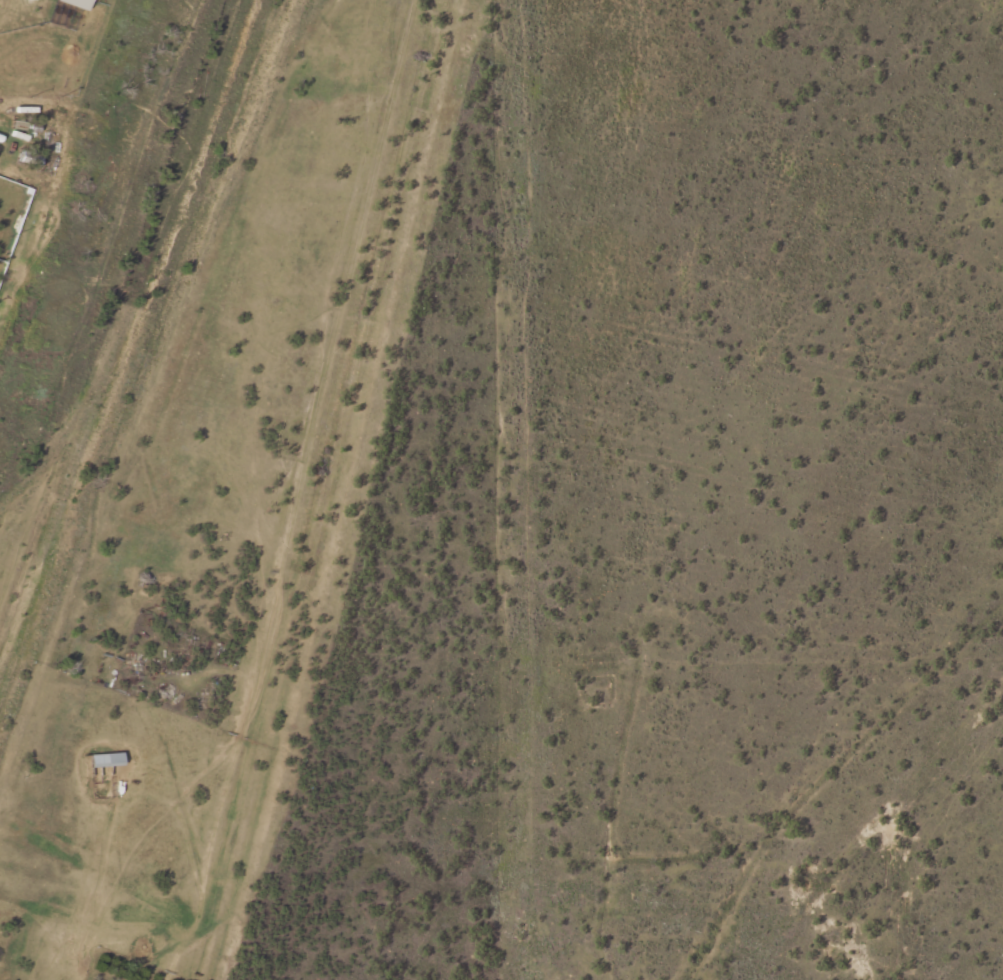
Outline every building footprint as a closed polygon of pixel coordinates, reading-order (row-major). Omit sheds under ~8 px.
[(57,0),(88,10),(91,0),(57,0)]
